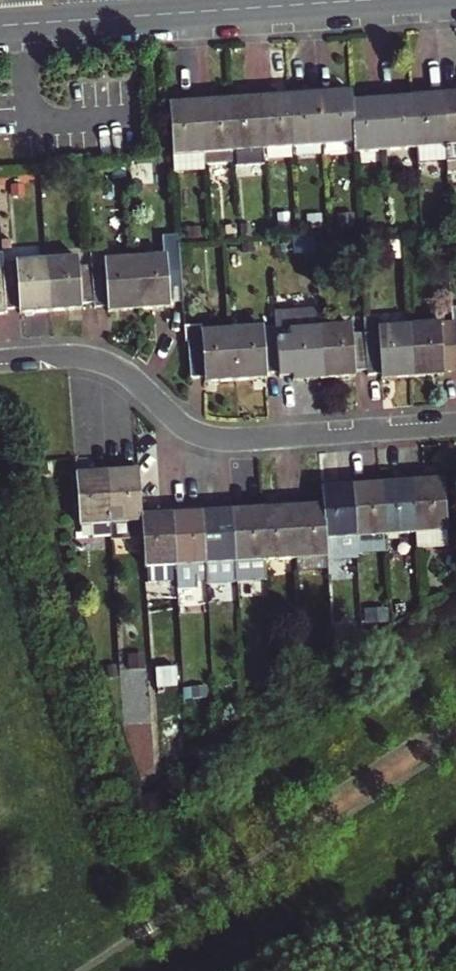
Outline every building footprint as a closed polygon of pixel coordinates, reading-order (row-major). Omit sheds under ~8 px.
[(322,88),(326,144),(356,142),(353,101),(352,91),(341,92),(341,87),(322,88)] [(294,146),(326,144),(322,88),(302,90),(303,95),(291,96),(294,146)] [(445,146),(446,162),(455,161),(455,89),(442,90),(445,146)] [(415,148),(445,146),(442,90),(423,91),(423,96),(412,97),(415,148)] [(263,148),(294,146),(291,96),(279,97),(279,92),(260,93),(263,148)] [(231,100),(234,150),(263,148),(260,93),(243,94),(243,99),(231,100)] [(386,151),(415,148),(412,97),(401,98),(400,93),(383,94),(386,151)] [(353,101),(356,142),(356,153),(386,151),(383,94),(365,96),(365,100),(353,101)] [(205,153),(234,150),(231,100),(219,101),(218,96),(201,97),(205,153)] [(174,155),(205,153),(201,97),(182,99),(182,102),(170,103),(174,155)] [(446,173),(455,172),(455,161),(446,162),(446,173)] [(166,256),(136,258),(139,309),(171,308),(170,303),(186,302),(182,249),(166,250),(166,256)] [(5,277),(3,255),(0,255),(0,314),(8,313),(5,277)] [(95,307),(93,270),(92,257),(48,260),(51,310),(95,307)] [(139,309),(136,258),(105,260),(106,269),(93,270),(95,307),(108,305),(108,311),(139,309)] [(51,310),(48,260),(16,262),(17,276),(5,277),(8,313),(51,310)] [(410,326),(413,376),(444,374),(444,369),(455,369),(455,343),(455,332),(441,333),(441,323),(410,326)] [(355,371),(370,370),(368,338),(353,340),(352,325),(321,327),(325,379),(356,377),(355,371)] [(413,376),(410,326),(378,328),(379,338),(368,338),(370,370),(371,376),(382,375),(382,379),(413,376)] [(264,327),(233,329),(237,380),(267,378),(267,373),(280,373),(278,340),(265,341),(264,327)] [(291,339),(278,340),(280,373),(280,377),(293,376),(294,380),(325,379),(321,327),(290,329),(291,339)] [(189,342),(189,343),(192,379),(205,378),(205,382),(237,380),(233,329),(202,331),(202,341),(189,342)] [(107,469),(112,535),(112,537),(142,535),(141,518),(138,471),(128,472),(127,467),(107,469)] [(94,537),(112,535),(107,469),(88,470),(89,474),(77,475),(81,525),(93,524),(94,537)] [(433,476),(413,478),(417,532),(449,530),(445,480),(433,481),(433,476)] [(417,532),(413,478),(394,479),(395,483),(383,484),(386,534),(417,532)] [(372,481),(351,482),(357,552),(387,550),(386,534),(383,484),(372,484),(372,481)] [(357,552),(351,482),(334,483),(335,487),(322,488),(324,506),(327,557),(328,561),(357,559),(357,552)] [(311,502),(293,503),(298,560),(327,557),(324,506),(311,507),(311,502)] [(274,509),(262,510),(266,562),(298,560),(293,503),(274,505),(274,509)] [(266,562),(262,510),(252,511),(251,506),(233,508),(237,564),(266,562)] [(203,514),(207,566),(237,564),(233,508),(215,509),(216,513),(203,514)] [(196,567),(207,566),(203,514),(192,515),(192,511),(173,512),(178,583),(179,593),(198,591),(196,567)] [(178,583),(173,512),(153,514),(153,518),(141,518),(142,535),(146,585),(178,583)] [(418,547),(450,544),(449,530),(417,532),(418,547)]
